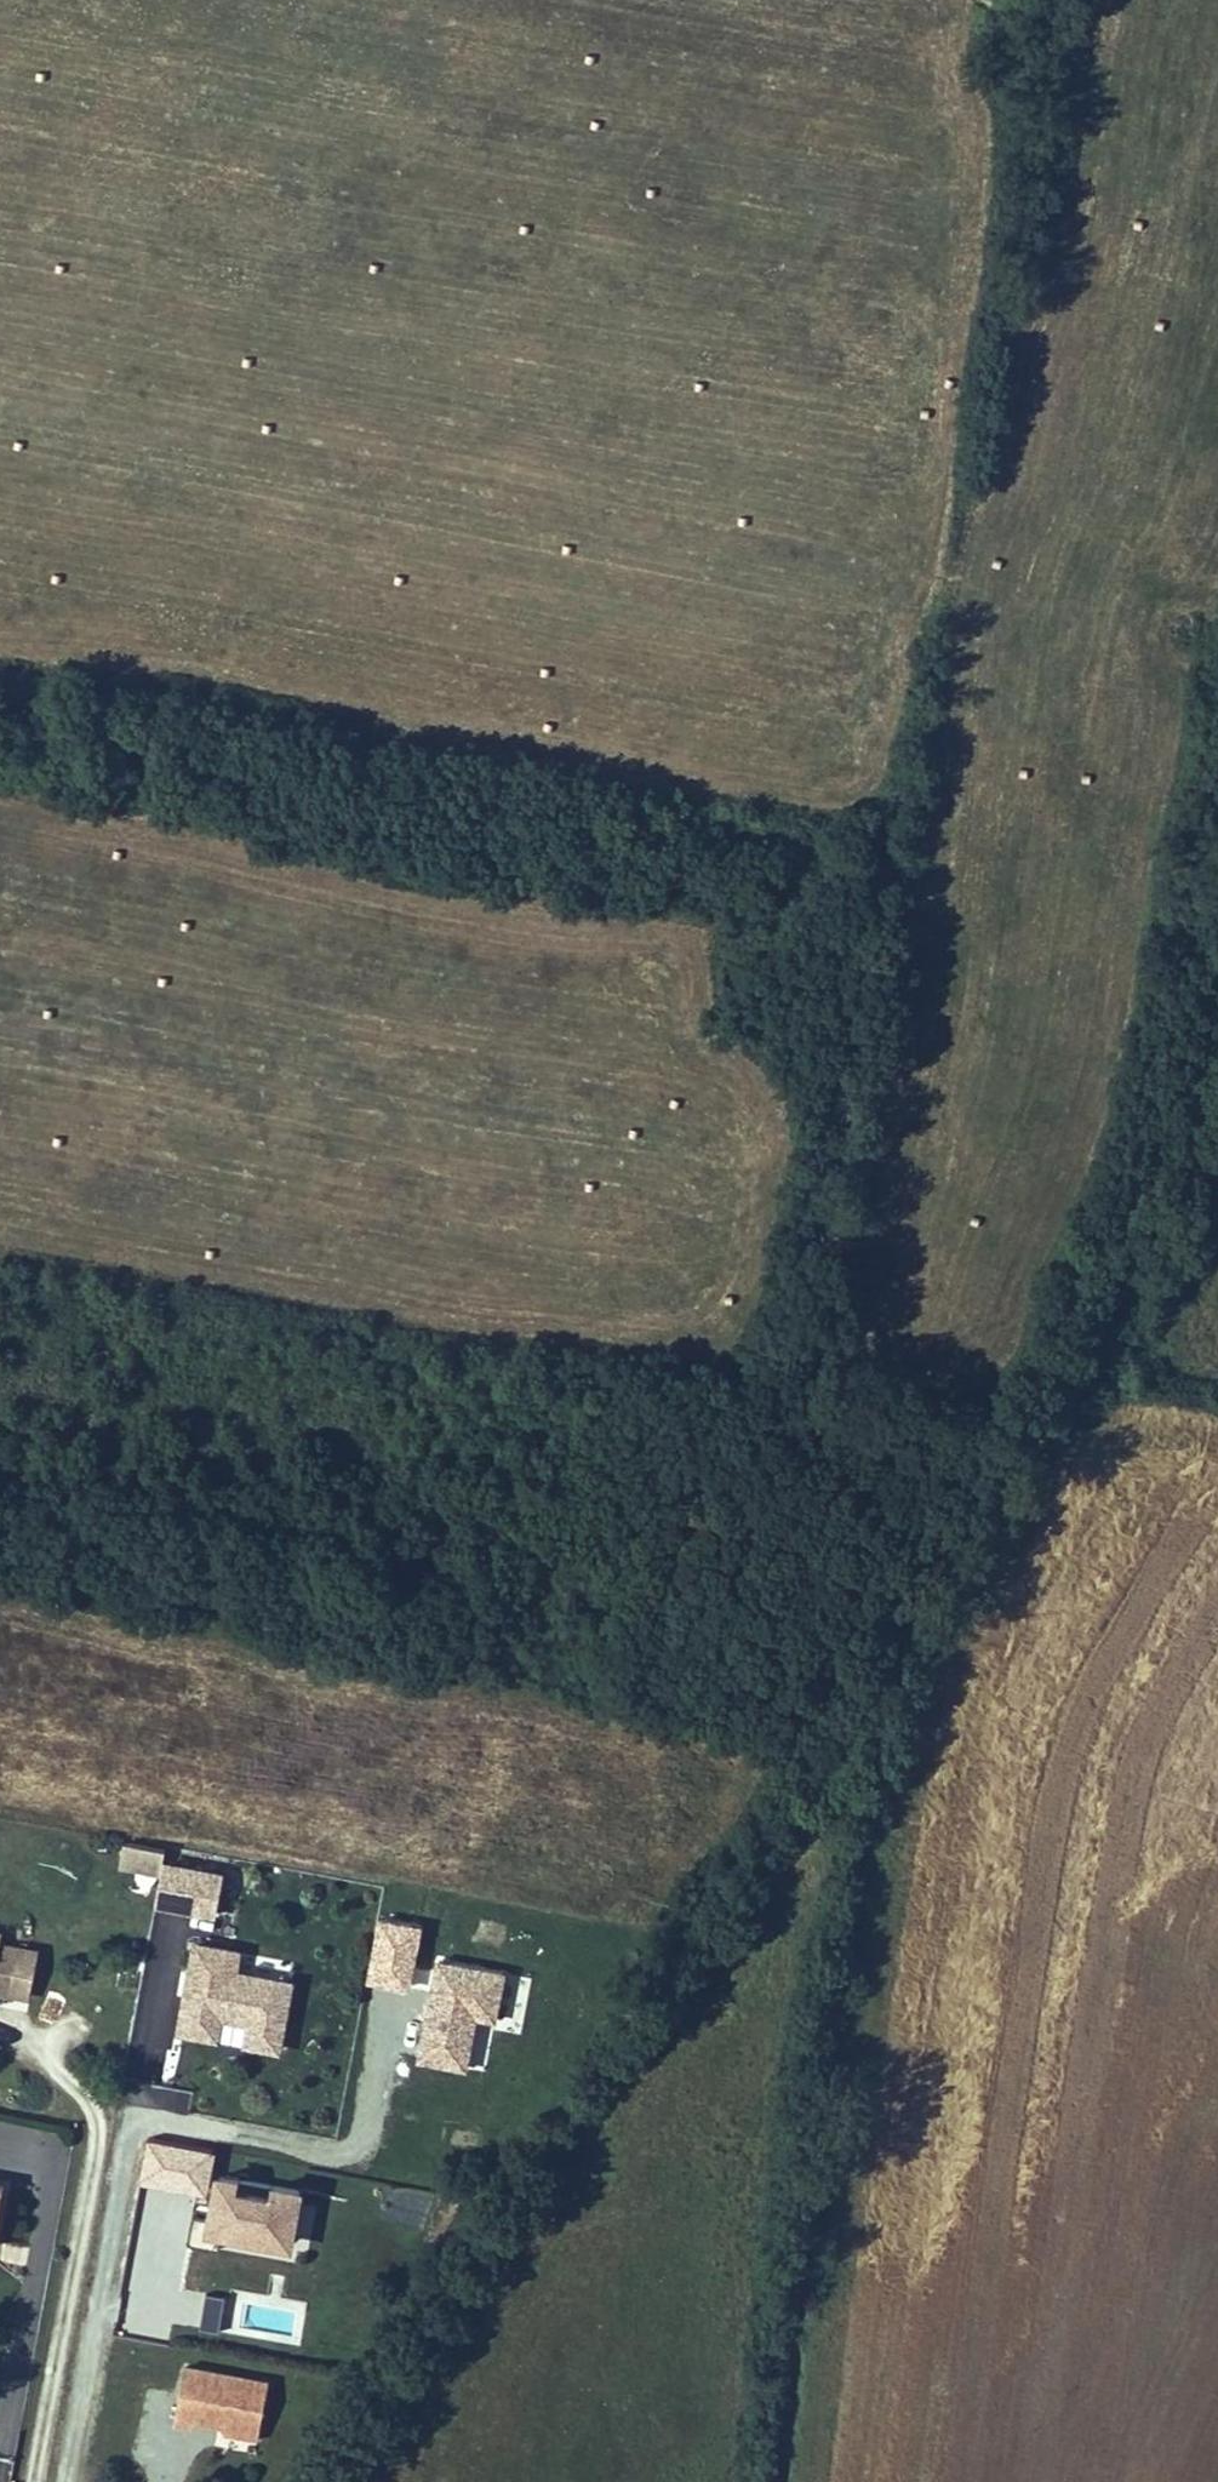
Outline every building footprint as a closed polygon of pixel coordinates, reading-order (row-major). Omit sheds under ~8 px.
[(162,1856),(164,1846),(124,1839),(120,1860),(160,1868),(155,1899),(216,1910),(224,1868),(162,1856)] [(26,1994),(36,1948),(4,1942),(6,1930),(0,1929),(0,1988),(26,1994)] [(203,1938),(184,2027),(280,2047),(295,1977),(237,1966),(241,1946),(203,1938)] [(506,1968),(438,1954),(418,2054),(467,2064),(478,2013),(496,2017),(506,1968)] [(219,2167),(208,2226),(294,2242),(305,2183),(273,2177),(271,2187),(239,2182),(241,2171),(219,2167)] [(118,2328),(164,2337),(184,2226),(138,2217),(118,2328)] [(188,2358),(177,2414),(196,2418),(197,2411),(228,2417),(262,2424),(272,2374),(188,2358)] [(260,2432),(262,2424),(228,2417),(226,2426),(260,2432)]
